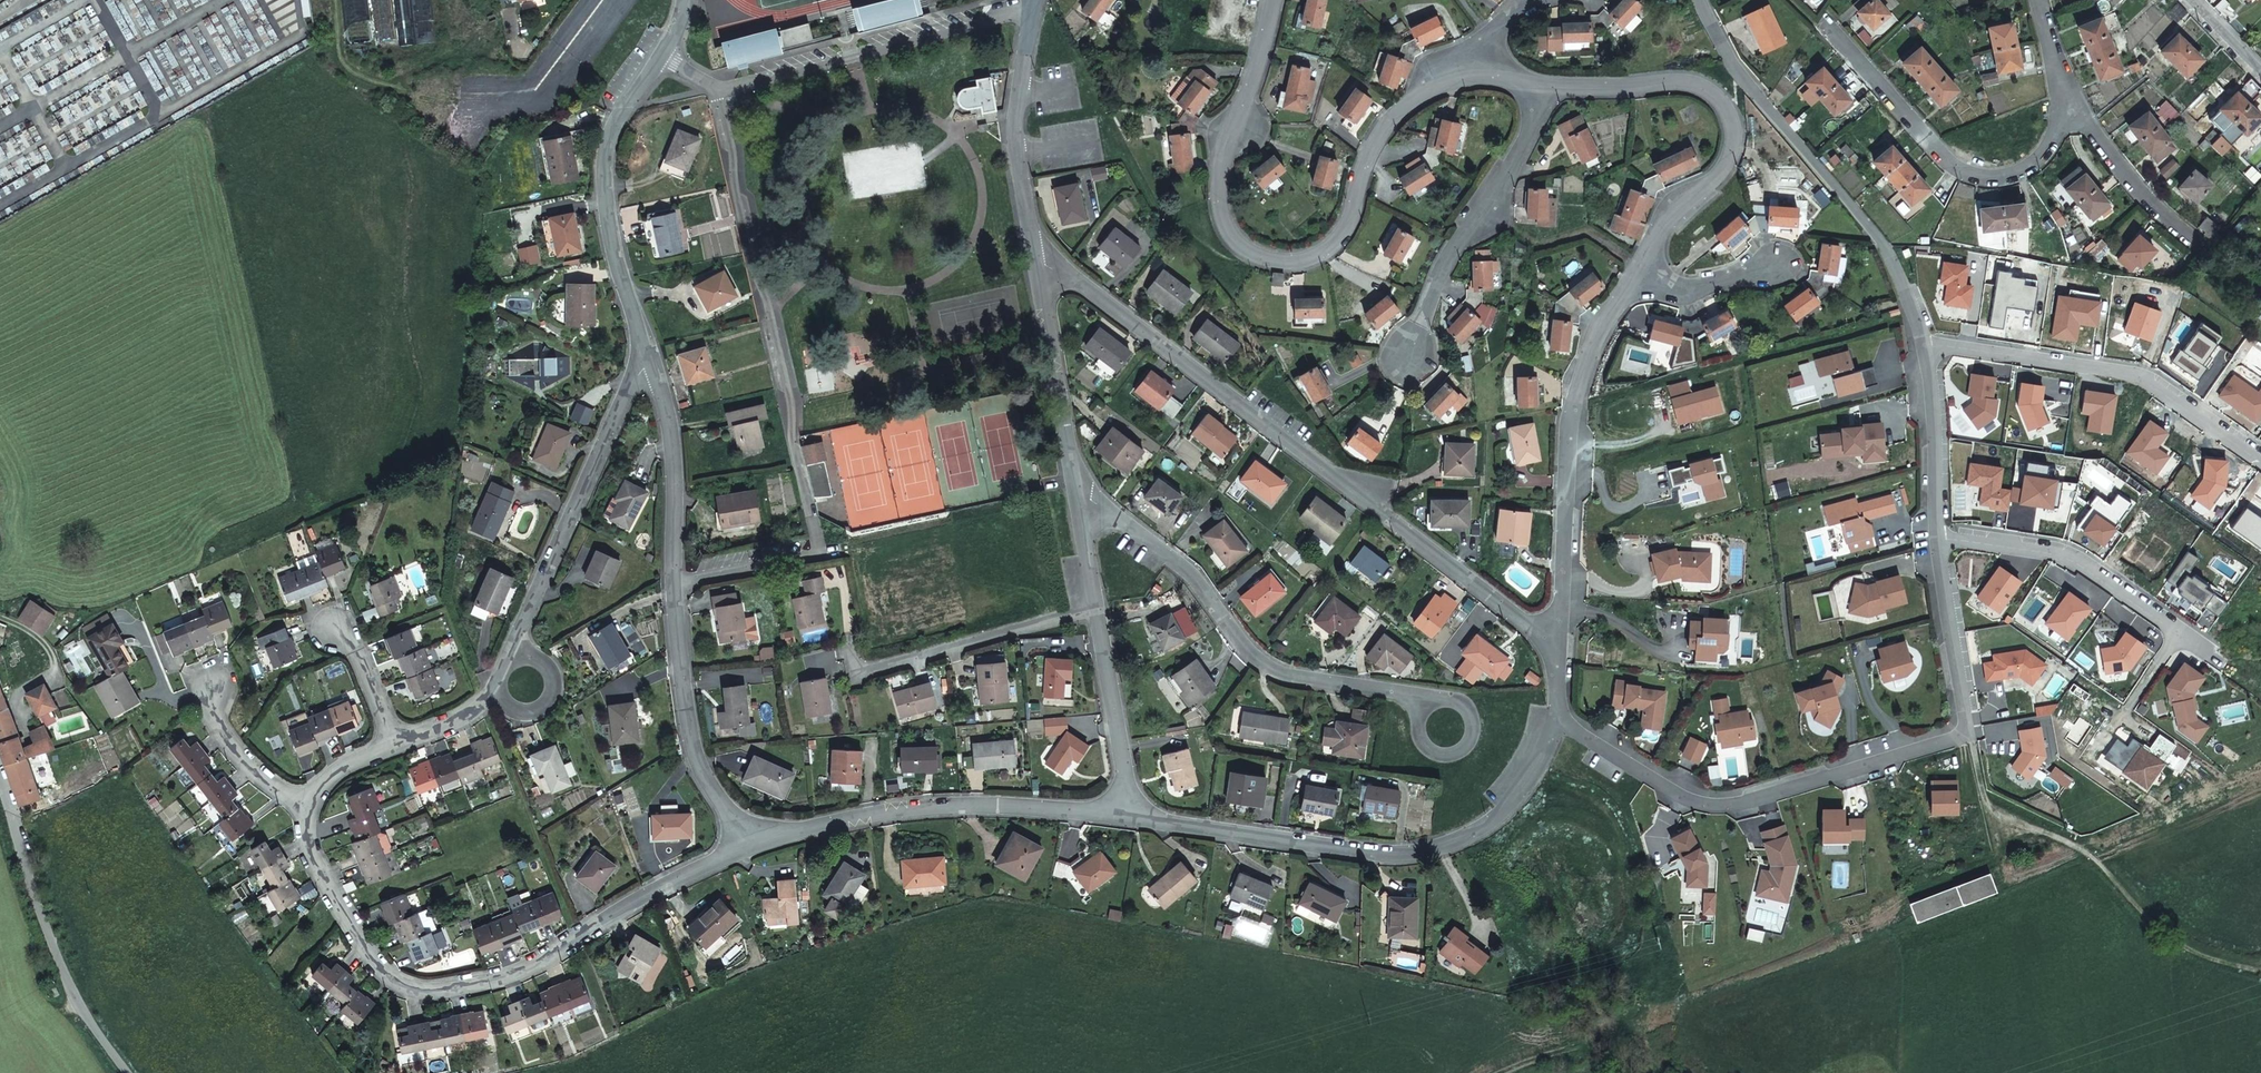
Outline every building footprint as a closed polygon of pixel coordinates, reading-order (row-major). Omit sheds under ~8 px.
[(923,15),(919,0),(900,0),(853,13),(859,33),(923,15)] [(1083,11),(1096,19),(1109,0),(1090,0),(1083,11)] [(1302,22),(1318,26),(1324,0),(1307,0),(1302,22)] [(1604,4),(1597,11),(1604,26),(1615,16),(1622,23),(1641,4),(1638,0),(1623,0),(1611,11),(1604,4)] [(1888,14),(1876,0),(1857,0),(1852,4),(1873,27),(1888,14)] [(2179,3),(2178,2),(2167,13),(2177,23),(2188,12),(2179,3)] [(1767,4),(1749,14),(1758,32),(1754,34),(1763,53),(1786,42),(1767,4)] [(1597,11),(1588,11),(1589,20),(1561,21),(1561,26),(1547,26),(1547,47),(1563,46),(1580,46),(1580,40),(1588,40),(1588,38),(1590,37),(1590,27),(1604,26),(1597,11)] [(1758,32),(1749,14),(1742,17),(1752,36),(1754,34),(1758,32)] [(1413,55),(1420,50),(1417,43),(1442,30),(1434,15),(1409,27),(1414,37),(1400,43),(1413,55)] [(2079,27),(2086,44),(2106,36),(2099,19),(2079,27)] [(774,26),(722,40),(728,66),(814,43),(808,23),(776,32),(774,26)] [(1994,50),(2016,46),(2011,23),(1989,28),(1994,50)] [(1547,47),(1547,26),(1538,26),(1539,47),(1547,47)] [(2173,62),(2190,46),(2177,33),(2161,50),(2173,62)] [(2106,36),(2086,44),(2093,62),(2114,54),(2106,36)] [(1413,55),(1400,43),(1396,55),(1387,52),(1379,80),(1394,85),(1397,75),(1405,77),(1409,62),(1410,62),(1413,55)] [(1900,59),(1915,77),(1932,62),(1916,45),(1900,59)] [(2020,67),(2016,46),(1994,50),(1999,72),(2020,67)] [(2202,58),(2190,46),(2173,62),(2185,74),(2202,58)] [(2120,70),(2114,54),(2093,62),(2100,79),(2120,70)] [(1293,60),(1292,64),(1285,91),(1282,105),(1302,110),(1304,100),(1309,101),(1314,80),(1305,77),(1308,68),(1308,64),(1293,60)] [(1915,77),(1928,92),(1945,77),(1932,62),(1915,77)] [(1806,80),(1819,96),(1835,83),(1821,67),(1806,80)] [(1185,107),(1179,118),(1196,122),(1200,117),(1193,112),(1208,89),(1214,79),(1197,68),(1191,70),(1187,76),(1194,80),(1180,104),(1185,107)] [(982,112),(996,109),(990,76),(980,78),(979,73),(968,75),(969,79),(965,80),(966,87),(962,88),(960,91),(958,95),(958,99),(959,103),(962,106),(966,107),(970,108),(980,106),(982,112)] [(1981,76),(1983,86),(1998,82),(1996,73),(1981,76)] [(2154,73),(2150,76),(2155,81),(2158,78),(2154,73)] [(2250,102),(2260,90),(2260,87),(2251,76),(2238,90),(2250,102)] [(1945,77),(1928,92),(1940,105),(1956,91),(1948,80),(1945,77)] [(1835,83),(1819,96),(1833,112),(1840,106),(1843,110),(1853,103),(1835,83)] [(1369,95),(1356,86),(1338,110),(1352,119),(1369,95)] [(1276,104),(1282,105),(1285,91),(1279,89),(1276,104)] [(2233,120),(2249,103),(2237,91),(2221,107),(2225,111),(2214,122),(2223,130),(2233,120)] [(2178,112),(2166,100),(2159,106),(2171,118),(2172,117),(2178,112)] [(2249,103),(2233,120),(2223,130),(2221,132),(2231,143),(2244,130),(2246,132),(2260,116),(2260,114),(2249,103)] [(2129,126),(2139,139),(2157,125),(2143,108),(2129,119),(2132,123),(2129,126)] [(1789,122),(1794,117),(1789,111),(1784,116),(1789,122)] [(1579,113),(1557,124),(1570,149),(1576,146),(1582,159),(1585,157),(1587,163),(1598,158),(1594,151),(1596,151),(1579,113)] [(1425,151),(1439,159),(1442,147),(1451,149),(1458,121),(1439,116),(1436,126),(1432,125),(1429,136),(1425,151)] [(1799,123),(1794,117),(1789,122),(1793,127),(1799,123)] [(1196,122),(1179,118),(1180,132),(1172,133),(1175,160),(1170,161),(1172,170),(1193,167),(1188,132),(1196,131),(1196,122)] [(2157,125),(2139,139),(2156,161),(2175,146),(2157,125)] [(2208,137),(2213,141),(2219,134),(2214,129),(2208,136),(2208,137)] [(678,130),(667,160),(677,164),(673,175),(684,179),(699,139),(678,130)] [(569,136),(544,141),(553,182),(578,177),(569,136)] [(2206,147),(2213,141),(2208,137),(2202,143),(2206,147)] [(1657,171),(1645,177),(1658,189),(1665,185),(1661,177),(1696,161),(1689,146),(1653,163),(1657,171)] [(1874,161),(1886,175),(1887,174),(1901,162),(1903,160),(1891,147),(1874,161)] [(1427,166),(1439,159),(1425,151),(1420,155),(1423,161),(1400,175),(1408,188),(1432,174),(1427,166)] [(1283,168),(1273,155),(1251,174),(1261,186),(1283,168)] [(1334,158),(1318,155),(1312,181),(1328,184),(1334,158)] [(2161,168),(2167,175),(2179,164),(2173,158),(2161,168)] [(677,164),(667,160),(664,159),(659,170),(673,175),(677,164)] [(1887,174),(1886,175),(1898,189),(1910,179),(1915,174),(1903,160),(1901,162),(1887,174)] [(1106,163),(1092,166),(1094,176),(1108,174),(1106,163)] [(2078,202),(2095,188),(2078,167),(2061,181),(2078,202)] [(2211,184),(2195,169),(2181,185),(2197,200),(2211,184)] [(1910,179),(1898,189),(1910,202),(1928,188),(1915,174),(1910,179)] [(1610,227),(1639,236),(1643,221),(1637,219),(1646,193),(1655,196),(1658,189),(1645,177),(1640,191),(1631,188),(1622,215),(1615,213),(1610,227)] [(1762,179),(1753,180),(1754,194),(1763,193),(1762,179)] [(1077,181),(1055,187),(1063,222),(1085,217),(1077,181)] [(1545,186),(1527,186),(1527,214),(1536,214),(1536,223),(1553,223),(1554,195),(1544,195),(1545,186)] [(2110,206),(2095,188),(2078,202),(2093,220),(2110,206)] [(2001,207),(2004,228),(2025,225),(2022,204),(2001,207)] [(1769,214),(1755,213),(1760,228),(1769,229),(1769,221),(1797,222),(1798,205),(1770,205),(1769,214)] [(1983,231),(2004,228),(2001,207),(1979,210),(1983,231)] [(575,212),(553,217),(561,254),(583,249),(575,212)] [(1748,228),(1753,234),(1760,228),(1755,213),(1744,222),(1738,214),(1716,232),(1727,246),(1748,228)] [(675,217),(646,224),(655,260),(685,253),(675,217)] [(2203,234),(2209,239),(2220,228),(2207,217),(2199,226),(2205,232),(2203,234)] [(1143,247),(1115,226),(1101,244),(1128,265),(1143,247)] [(1412,234),(1397,226),(1383,250),(1398,259),(1412,234)] [(2155,251),(2138,236),(2119,258),(2132,271),(2139,264),(2141,266),(2155,251)] [(1809,273),(1833,288),(1834,276),(1825,275),(1826,269),(1835,270),(1840,243),(1823,240),(1819,266),(1810,265),(1809,273)] [(1476,245),(1476,257),(1490,256),(1489,245),(1476,245)] [(1903,250),(1906,257),(1912,254),(1909,248),(1903,250)] [(2189,251),(2180,263),(2186,268),(2195,256),(2189,251)] [(1466,295),(1482,301),(1482,285),(1492,284),(1491,274),(1490,256),(1476,257),(1473,257),(1474,285),(1466,285),(1466,295)] [(1497,256),(1490,256),(1491,274),(1498,273),(1497,256)] [(1943,262),(1940,282),(1947,283),(1944,303),(1968,307),(1971,286),(1963,285),(1966,265),(1943,262)] [(1147,289),(1163,302),(1165,299),(1178,308),(1191,291),(1163,269),(1147,289)] [(2011,271),(1998,270),(1989,326),(2003,328),(2006,304),(2014,305),(2015,300),(2020,301),(2020,305),(2033,307),(2036,288),(2023,286),(2024,278),(2011,276),(2011,271)] [(1284,272),(1274,271),(1272,282),(1282,284),(1284,272)] [(1557,299),(1581,312),(1587,308),(1581,301),(1601,283),(1591,271),(1557,299)] [(1820,297),(1833,288),(1809,273),(1801,278),(1807,286),(1786,303),(1796,315),(1818,299),(1812,291),(1814,290),(1820,297)] [(724,274),(696,289),(709,313),(737,298),(724,274)] [(595,285),(571,284),(569,312),(571,312),(571,326),(585,327),(585,324),(595,325),(596,312),(594,312),(595,285)] [(2069,288),(2068,296),(2099,301),(2100,293),(2069,288)] [(1387,294),(1365,312),(1375,325),(1398,307),(1387,294)] [(1466,295),(1456,306),(1447,315),(1454,322),(1448,328),(1461,339),(1480,318),(1472,311),(1482,301),(1466,295)] [(2068,296),(2058,295),(2052,336),(2073,339),(2076,322),(2095,325),(2099,301),(2068,296)] [(1324,297),(1296,296),(1295,313),(1323,314),(1324,297)] [(1571,319),(1580,320),(1581,312),(1557,299),(1555,298),(1550,345),(1568,347),(1571,319)] [(1165,299),(1163,302),(1175,311),(1178,308),(1165,299)] [(1497,305),(1482,301),(1472,311),(1480,318),(1489,326),(1497,305)] [(2150,339),(2160,310),(2135,301),(2124,330),(2150,339)] [(1692,318),(1694,336),(1708,330),(1711,337),(1736,324),(1728,309),(1704,322),(1699,313),(1692,318)] [(1680,333),(1694,336),(1692,318),(1684,316),(1682,325),(1656,319),(1651,336),(1678,342),(1680,333)] [(1238,344),(1207,319),(1193,335),(1224,360),(1238,344)] [(2179,347),(2170,360),(2197,379),(2206,366),(2204,365),(2211,356),(2207,353),(2215,342),(2216,343),(2222,335),(2201,321),(2181,349),(2179,347)] [(1135,354),(1102,328),(1088,346),(1121,371),(1135,354)] [(570,374),(569,357),(538,344),(532,345),(503,360),(508,360),(509,376),(504,376),(535,389),(543,389),(570,374)] [(705,350),(679,358),(687,387),(713,379),(705,350)] [(1855,371),(1849,350),(1814,359),(1819,376),(1831,372),(1837,395),(1878,383),(1873,366),(1855,371)] [(1316,364),(1301,373),(1316,397),(1331,389),(1316,364)] [(1995,376),(1971,372),(1968,394),(1974,395),(1973,402),(1963,409),(1978,428),(1995,415),(1998,398),(1992,398),(1995,376)] [(2233,373),(2219,394),(2255,420),(2260,412),(2260,392),(2260,393),(2233,373)] [(1179,392),(1157,374),(1141,394),(1177,423),(1188,410),(1173,399),(1179,392)] [(1535,375),(1520,375),(1520,403),(1536,403),(1535,375)] [(1715,387),(1691,394),(1687,380),(1651,390),(1656,407),(1673,402),(1678,423),(1722,411),(1715,387)] [(1447,382),(1427,403),(1439,413),(1451,400),(1458,407),(1467,397),(1459,389),(1457,391),(1447,382)] [(2022,382),(2018,404),(2029,428),(2048,420),(2040,401),(2043,385),(2022,382)] [(2115,394),(2085,389),(2082,411),(2093,413),(2093,416),(2090,415),(2088,428),(2109,431),(2115,394)] [(570,419),(586,426),(593,410),(577,403),(570,419)] [(733,427),(737,442),(740,441),(743,452),(763,447),(757,422),(767,419),(764,407),(727,415),(730,428),(733,427)] [(2166,431),(2149,419),(2126,451),(2155,472),(2167,455),(2159,449),(2157,451),(2153,449),(2155,446),(2166,431)] [(1224,436),(1227,432),(1212,420),(1197,438),(1219,456),(1228,463),(1236,452),(1236,451),(1239,448),(1224,436)] [(1876,460),(1885,459),(1882,421),(1860,424),(1860,425),(1841,427),(1841,432),(1820,434),(1820,435),(1821,448),(1821,450),(1825,454),(1870,450),(1875,454),(1876,460)] [(1543,457),(1537,422),(1514,426),(1520,461),(1543,457)] [(526,456),(555,469),(570,435),(550,425),(539,449),(530,446),(526,456)] [(1383,443),(1359,426),(1349,440),(1373,457),(1383,443)] [(1147,455),(1117,432),(1100,453),(1130,476),(1147,455)] [(1242,444),(1227,432),(1224,436),(1239,448),(1242,444)] [(1474,471),(1476,441),(1450,440),(1447,469),(1474,471)] [(1825,454),(1821,450),(1822,457),(1863,453),(1864,461),(1876,460),(1875,454),(1870,450),(1825,454)] [(1683,466),(1668,470),(1672,486),(1687,482),(1686,480),(1692,478),(1693,480),(1702,484),(1705,493),(1722,489),(1720,479),(1717,480),(1716,474),(1725,471),(1721,458),(1712,460),(1712,459),(1689,464),(1689,467),(1684,469),(1683,466)] [(2208,506),(2223,484),(2225,460),(2204,458),(2203,477),(2196,488),(2200,491),(2195,497),(2208,506)] [(2002,467),(1970,462),(1968,482),(1983,485),(1980,503),(1991,504),(1996,505),(1996,508),(2008,510),(2011,489),(1999,487),(2002,467)] [(2048,466),(2026,462),(2022,486),(2020,500),(2057,506),(2061,480),(2054,478),(2056,467),(2048,466)] [(1289,491),(1260,469),(1246,488),(1275,510),(1289,491)] [(645,492),(623,481),(614,498),(618,501),(617,503),(610,499),(603,513),(603,516),(609,519),(626,528),(645,492)] [(514,493),(494,483),(472,530),(492,539),(514,493)] [(1186,503),(1163,485),(1148,503),(1172,521),(1186,503)] [(2020,500),(2022,486),(2012,485),(2010,498),(2020,500)] [(2195,497),(2200,491),(2196,488),(2191,494),(2195,497)] [(1722,489),(1705,493),(1706,500),(1724,496),(1722,489)] [(2110,531),(2130,501),(2116,491),(2108,502),(2095,493),(2088,502),(2091,504),(2076,524),(2110,549),(2119,538),(2110,531)] [(718,500),(723,527),(749,522),(750,524),(759,523),(753,494),(718,500)] [(1858,503),(1856,498),(1823,507),(1828,525),(1840,522),(1846,542),(1874,535),(1871,524),(1868,522),(1865,523),(1864,519),(1896,510),(1892,494),(1858,503)] [(1470,527),(1471,499),(1433,497),(1432,525),(1470,527)] [(1351,528),(1321,504),(1306,524),(1322,536),(1321,539),(1336,549),(1351,528)] [(1530,541),(1534,511),(1507,507),(1504,527),(1501,527),(1500,537),(1530,541)] [(1226,527),(1206,542),(1228,572),(1249,557),(1226,527)] [(333,546),(313,554),(314,556),(317,565),(323,579),(334,575),(332,572),(342,568),(333,546)] [(1676,548),(1652,554),(1658,581),(1682,576),(1706,577),(1706,553),(1676,551),(1676,548)] [(2198,556),(2187,549),(2167,578),(2178,587),(2195,598),(2219,614),(2228,601),(2204,585),(2206,582),(2193,573),(2194,571),(2190,567),(2198,556)] [(619,561),(595,551),(584,577),(607,587),(619,561)] [(1394,571),(1370,552),(1357,570),(1381,588),(1394,571)] [(1711,553),(1706,553),(1706,577),(1682,576),(1682,580),(1710,581),(1711,553)] [(317,590),(326,587),(323,579),(317,565),(314,556),(293,564),(297,573),(307,597),(318,592),(317,590)] [(1999,611),(2020,580),(1999,566),(1978,596),(1999,611)] [(481,608),(498,615),(498,613),(501,607),(514,578),(492,569),(476,604),(476,606),(481,608)] [(296,601),(307,597),(297,573),(276,581),(285,603),(295,598),(296,601)] [(390,598),(397,595),(389,574),(366,583),(370,593),(367,594),(376,615),(394,608),(390,598)] [(1867,585),(1855,583),(1851,604),(1854,609),(1868,612),(1884,608),(1906,601),(1899,575),(1876,581),(1877,585),(1868,587),(1867,585)] [(819,578),(818,578),(802,582),(806,597),(792,600),(800,630),(821,624),(817,608),(821,606),(817,594),(823,592),(819,578)] [(1288,598),(1274,580),(1246,605),(1260,623),(1288,598)] [(2195,598),(2178,587),(2175,592),(2182,597),(2183,595),(2193,602),(2195,598)] [(2088,606),(2066,590),(2053,609),(2056,611),(2047,623),(2066,637),(2088,606)] [(719,633),(722,646),(747,640),(750,640),(754,642),(758,641),(753,619),(743,621),(740,606),(736,606),(734,597),(711,601),(716,622),(719,621),(721,630),(722,633),(719,633)] [(1322,619),(1327,623),(1341,604),(1335,599),(1322,619)] [(30,600),(18,620),(41,633),(53,615),(30,600)] [(202,616),(211,635),(221,631),(220,629),(230,624),(221,602),(200,611),(202,616)] [(1440,615),(1435,611),(1421,630),(1438,644),(1452,624),(1453,624),(1461,612),(1449,603),(1445,608),(1440,615)] [(1341,604),(1327,623),(1352,641),(1366,623),(1341,604)] [(1440,604),(1435,611),(1440,615),(1445,608),(1440,604)] [(1854,609),(1851,604),(1849,612),(1868,616),(1885,611),(1884,608),(1868,612),(1854,609)] [(496,618),(498,615),(481,608),(476,606),(471,616),(484,621),(496,618)] [(1178,613),(1170,617),(1179,632),(1186,628),(1178,613)] [(201,642),(212,638),(211,635),(202,616),(182,624),(191,647),(192,648),(202,645),(201,642)] [(1149,628),(1155,638),(1157,637),(1165,651),(1183,641),(1179,632),(1170,617),(1149,628)] [(1690,621),(1688,647),(1696,647),(1695,658),(1708,659),(1709,651),(1723,652),(1726,648),(1728,633),(1725,630),(1725,619),(1708,618),(1707,622),(1702,622),(1690,621)] [(266,643),(273,657),(278,654),(295,648),(292,643),(294,642),(289,631),(287,633),(282,623),(261,633),(266,643)] [(191,647),(182,624),(163,632),(170,651),(172,657),(182,653),(182,650),(191,647)] [(394,643),(398,654),(400,653),(421,646),(413,625),(387,635),(390,644),(394,643)] [(119,670),(132,663),(111,626),(88,639),(109,676),(119,670)] [(604,626),(583,639),(604,668),(624,655),(604,626)] [(2102,651),(2105,669),(2129,665),(2145,643),(2125,629),(2115,644),(2110,650),(2102,651)] [(162,654),(170,651),(163,632),(155,635),(162,654)] [(266,643),(261,633),(257,635),(262,645),(266,643)] [(792,633),(784,635),(788,647),(796,645),(792,633)] [(1157,637),(1155,638),(1162,652),(1165,651),(1157,637)] [(1417,662),(1390,641),(1374,662),(1390,674),(1394,669),(1406,677),(1417,662)] [(1904,642),(1879,649),(1881,659),(1882,662),(1878,663),(1883,681),(1892,678),(1891,675),(1903,672),(1906,674),(1914,665),(1910,661),(1904,642)] [(421,646),(400,653),(404,664),(407,663),(410,673),(433,664),(426,644),(421,646)] [(1497,659),(1499,657),(1483,644),(1469,661),(1500,687),(1512,672),(1497,659)] [(299,655),(296,648),(280,654),(274,658),(277,664),(299,655)] [(2045,664),(2025,649),(1993,653),(1994,660),(1983,662),(1986,679),(2018,674),(2025,673),(2034,679),(2045,664)] [(774,662),(778,661),(777,657),(776,650),(767,651),(764,656),(764,659),(765,663),(774,662)] [(1514,669),(1499,657),(1497,659),(1512,672),(1514,669)] [(1213,687),(1194,660),(1172,678),(1182,693),(1179,695),(1187,707),(1213,687)] [(2199,672),(2183,660),(2166,684),(2170,701),(2172,700),(2179,726),(2189,733),(2196,722),(2194,715),(2192,706),(2190,696),(2187,696),(2185,691),(2199,672)] [(441,686),(433,664),(410,673),(408,674),(412,685),(415,685),(418,695),(441,686)] [(1070,666),(1045,666),(1045,704),(1061,704),(1062,691),(1060,691),(1061,684),(1069,684),(1070,666)] [(1002,668),(974,670),(978,710),(1004,708),(1002,668)] [(1474,669),(1463,681),(1478,692),(1487,680),(1474,669)] [(109,676),(94,684),(112,715),(134,703),(123,685),(126,683),(119,670),(109,676)] [(1819,686),(1796,693),(1801,710),(1817,706),(1818,711),(1814,718),(1829,726),(1839,708),(1836,699),(1833,697),(1843,679),(1827,670),(1819,686)] [(2191,690),(2202,674),(2199,672),(2185,691),(2187,696),(2190,696),(2192,706),(2195,705),(2191,690)] [(2025,673),(2018,674),(2031,683),(2034,679),(2025,673)] [(1616,680),(1614,696),(1625,698),(1624,705),(1637,707),(1637,706),(1644,707),(1642,720),(1661,723),(1664,700),(1661,700),(1662,691),(1640,688),(1640,685),(1628,684),(1628,682),(1616,680)] [(822,682),(799,686),(806,721),(829,717),(822,682)] [(123,685),(134,703),(137,701),(126,683),(123,685)] [(45,686),(28,693),(38,716),(55,708),(45,686)] [(744,689),(719,691),(721,715),(716,716),(717,730),(737,728),(746,727),(744,689)] [(891,703),(892,706),(897,721),(931,712),(925,690),(908,694),(909,699),(897,702),(891,703)] [(908,694),(897,697),(889,699),(891,703),(897,702),(909,699),(908,694)] [(1625,698),(1614,696),(1612,707),(1623,709),(1624,705),(1625,698)] [(352,698),(332,706),(340,728),(341,731),(351,727),(350,724),(360,720),(352,698)] [(1726,698),(1713,700),(1715,711),(1718,711),(1720,724),(1717,724),(1716,724),(1717,731),(1719,730),(1722,747),(1742,743),(1741,738),(1755,736),(1753,719),(1748,719),(1747,710),(1729,713),(1726,698)] [(632,703),(611,705),(615,742),(638,740),(636,724),(633,723),(632,703)] [(2057,704),(2036,707),(2037,715),(2051,712),(2057,704)] [(310,714),(313,720),(320,739),(331,734),(330,732),(340,728),(332,706),(310,714)] [(53,750),(42,726),(32,733),(36,743),(21,748),(6,707),(0,710),(0,751),(5,765),(25,758),(53,750)] [(1279,721),(1242,715),(1239,738),(1276,743),(1279,721)] [(1359,715),(1356,730),(1370,733),(1373,718),(1359,715)] [(2206,723),(2194,715),(2196,722),(2189,733),(2195,738),(2206,723)] [(291,728),(300,751),(312,748),(311,744),(321,741),(320,739),(313,720),(291,728)] [(1661,723),(1642,720),(1641,727),(1660,729),(1661,723)] [(2044,755),(2039,726),(2018,730),(2022,750),(2022,753),(2020,756),(2018,755),(2011,765),(2028,777),(2044,755)] [(746,727),(737,728),(737,738),(752,738),(752,727),(746,727)] [(1356,730),(1341,727),(1339,735),(1337,751),(1336,759),(1365,764),(1370,733),(1356,730)] [(2175,742),(2159,731),(2149,747),(2132,735),(2127,744),(2120,738),(2109,754),(2126,766),(2124,769),(2147,785),(2175,742)] [(1337,751),(1339,735),(1328,733),(1326,749),(1337,751)] [(173,747),(186,764),(206,748),(199,739),(193,744),(186,736),(173,747)] [(2109,754),(2120,738),(2117,736),(2103,756),(2124,769),(2126,766),(2109,754)] [(494,762),(503,758),(495,737),(485,740),(485,738),(473,742),(476,749),(485,774),(497,769),(494,762)] [(1682,754),(1698,762),(1706,745),(1689,737),(1682,754)] [(1084,750),(1064,738),(1042,769),(1055,778),(1063,767),(1061,766),(1064,761),(1072,767),(1084,750)] [(899,745),(898,768),(916,768),(934,768),(934,746),(910,745),(899,745)] [(1012,746),(970,750),(972,774),(1014,770),(1012,746)] [(186,764),(200,782),(214,771),(206,761),(212,756),(206,748),(186,764)] [(557,748),(533,756),(539,776),(545,774),(552,795),(571,789),(568,780),(576,778),(572,767),(564,770),(557,748)] [(456,759),(462,774),(472,770),(475,777),(485,774),(476,749),(465,753),(466,756),(456,759)] [(858,751),(828,749),(826,781),(857,782),(858,751)] [(1186,749),(1162,756),(1167,773),(1173,772),(1178,789),(1196,784),(1186,749)] [(431,758),(441,783),(462,774),(456,759),(453,753),(443,757),(442,754),(431,758)] [(5,765),(19,804),(39,797),(39,796),(41,796),(37,784),(34,785),(25,758),(5,765)] [(420,791),(441,783),(431,758),(421,762),(422,765),(411,769),(419,790),(420,791)] [(790,778),(751,760),(740,784),(780,801),(790,778)] [(214,771),(200,782),(214,799),(233,783),(226,774),(220,779),(214,771)] [(1266,779),(1232,773),(1227,801),(1262,807),(1266,779)] [(1933,779),(1933,811),(1958,811),(1958,779),(1933,779)] [(233,783),(214,799),(227,817),(241,806),(234,797),(241,792),(233,783)] [(372,784),(351,793),(354,802),(350,803),(355,815),(373,808),(380,805),(372,784)] [(1301,812),(1334,818),(1338,795),(1306,788),(1301,812)] [(1400,798),(1368,791),(1363,814),(1395,821),(1400,798)] [(241,806),(227,817),(222,820),(238,839),(258,822),(250,812),(247,814),(241,806)] [(373,808),(355,815),(348,817),(352,827),(354,827),(359,837),(380,828),(381,828),(373,808)] [(1843,809),(1822,809),(1823,840),(1849,840),(1849,838),(1849,825),(1843,825),(1843,820),(1843,809)] [(688,812),(650,814),(652,838),(690,835),(688,812)] [(1864,820),(1843,820),(1843,825),(1849,825),(1849,838),(1864,838),(1864,820)] [(1762,833),(1765,842),(1787,836),(1784,826),(1762,833)] [(355,850),(359,861),(385,851),(394,847),(388,831),(380,828),(359,837),(354,839),(359,850),(355,850)] [(1708,864),(1689,829),(1671,838),(1683,860),(1684,859),(1687,864),(1685,865),(1687,870),(1687,881),(1707,882),(1708,864)] [(1787,836),(1765,842),(1771,865),(1774,866),(1774,868),(1776,869),(1775,873),(1762,870),(1759,883),(1769,886),(1768,891),(1788,896),(1795,865),(1787,836)] [(1041,850),(1016,837),(1005,858),(1002,856),(996,867),(1024,882),(1041,850)] [(267,838),(254,846),(265,866),(283,855),(277,844),(272,847),(267,838)] [(367,871),(370,881),(393,872),(385,851),(359,861),(363,872),(367,871)] [(613,864),(594,851),(585,864),(583,863),(575,877),(595,891),(613,864)] [(1087,891),(1111,870),(1097,854),(1081,868),(1077,863),(1069,870),(1087,891)] [(283,855),(265,866),(275,885),(289,877),(284,868),(289,865),(283,855)] [(1175,855),(1159,870),(1162,873),(1148,887),(1161,900),(1191,873),(1175,855)] [(904,862),(905,896),(947,894),(946,883),(946,862),(941,862),(919,863),(918,861),(904,862)] [(858,884),(863,876),(842,863),(822,895),(829,899),(822,910),(837,918),(843,908),(858,884)] [(1162,873),(1159,870),(1145,883),(1148,887),(1162,873)] [(1269,886),(1235,870),(1226,891),(1261,907),(1269,886)] [(1994,893),(1987,874),(1907,904),(1915,923),(1994,893)] [(289,877),(275,885),(270,888),(280,907),(302,894),(298,887),(296,883),(294,885),(289,877)] [(763,896),(764,915),(786,913),(786,919),(786,922),(796,922),(794,878),(776,879),(777,895),(763,896)] [(310,880),(298,887),(302,894),(305,899),(317,892),(310,880)] [(1769,886),(1759,883),(1756,894),(1787,901),(1788,896),(1768,891),(1769,886)] [(858,884),(843,908),(853,914),(868,890),(858,884)] [(1344,904),(1309,884),(1297,904),(1333,923),(1344,904)] [(554,917),(562,914),(554,891),(534,899),(543,924),(555,919),(554,917)] [(413,913),(405,892),(383,901),(386,912),(383,912),(387,923),(395,920),(413,913)] [(687,925),(703,942),(734,912),(716,894),(696,913),(698,915),(687,925)] [(534,927),(543,924),(534,899),(513,907),(515,913),(521,929),(533,925),(534,927)] [(1413,905),(1387,903),(1385,941),(1411,943),(1413,905)] [(1109,908),(1107,919),(1120,921),(1122,911),(1109,908)] [(418,911),(413,913),(395,920),(397,929),(395,930),(400,942),(409,938),(426,932),(418,911)] [(515,913),(494,921),(504,945),(515,941),(514,938),(523,934),(521,929),(515,913)] [(1259,922),(1269,926),(1272,919),(1262,915),(1259,922)] [(504,945),(494,921),(473,928),(482,951),(493,946),(494,949),(504,945)] [(433,929),(426,932),(409,938),(413,948),(410,949),(414,960),(441,951),(433,929)] [(634,932),(628,943),(633,946),(620,969),(638,979),(657,945),(634,932)] [(1484,967),(1471,956),(1469,958),(1461,951),(1462,949),(1464,946),(1452,936),(1445,944),(1443,942),(1440,945),(1446,950),(1436,962),(1455,977),(1458,973),(1470,983),(1484,967)] [(633,946),(628,943),(615,966),(620,969),(633,946)] [(1469,958),(1471,956),(1462,949),(1461,951),(1469,958)] [(315,974),(333,989),(349,971),(339,963),(334,969),(326,962),(315,974)] [(349,971),(333,989),(349,1004),(361,990),(354,984),(357,978),(349,971)] [(572,978),(560,982),(569,1006),(591,997),(582,976),(572,979),(572,978)] [(541,992),(543,999),(549,1014),(569,1006),(560,982),(550,986),(551,988),(541,992)] [(55,985),(47,987),(49,996),(57,994),(55,985)] [(361,990),(349,1004),(346,1008),(362,1022),(380,1002),(371,995),(369,997),(361,990)] [(530,997),(520,1000),(528,1022),(549,1014),(543,999),(533,1003),(530,997)] [(513,1011),(501,1016),(507,1030),(528,1022),(520,1000),(510,1004),(513,1011)] [(473,1009),(463,1011),(468,1037),(489,1032),(486,1010),(474,1012),(473,1009)] [(442,1018),(443,1026),(446,1041),(468,1037),(463,1011),(451,1014),(451,1016),(442,1018)] [(420,1023),(420,1018),(409,1020),(398,1021),(399,1027),(401,1033),(404,1049),(425,1045),(420,1023)] [(420,1023),(425,1045),(446,1041),(443,1026),(442,1018),(432,1020),(420,1023)]
